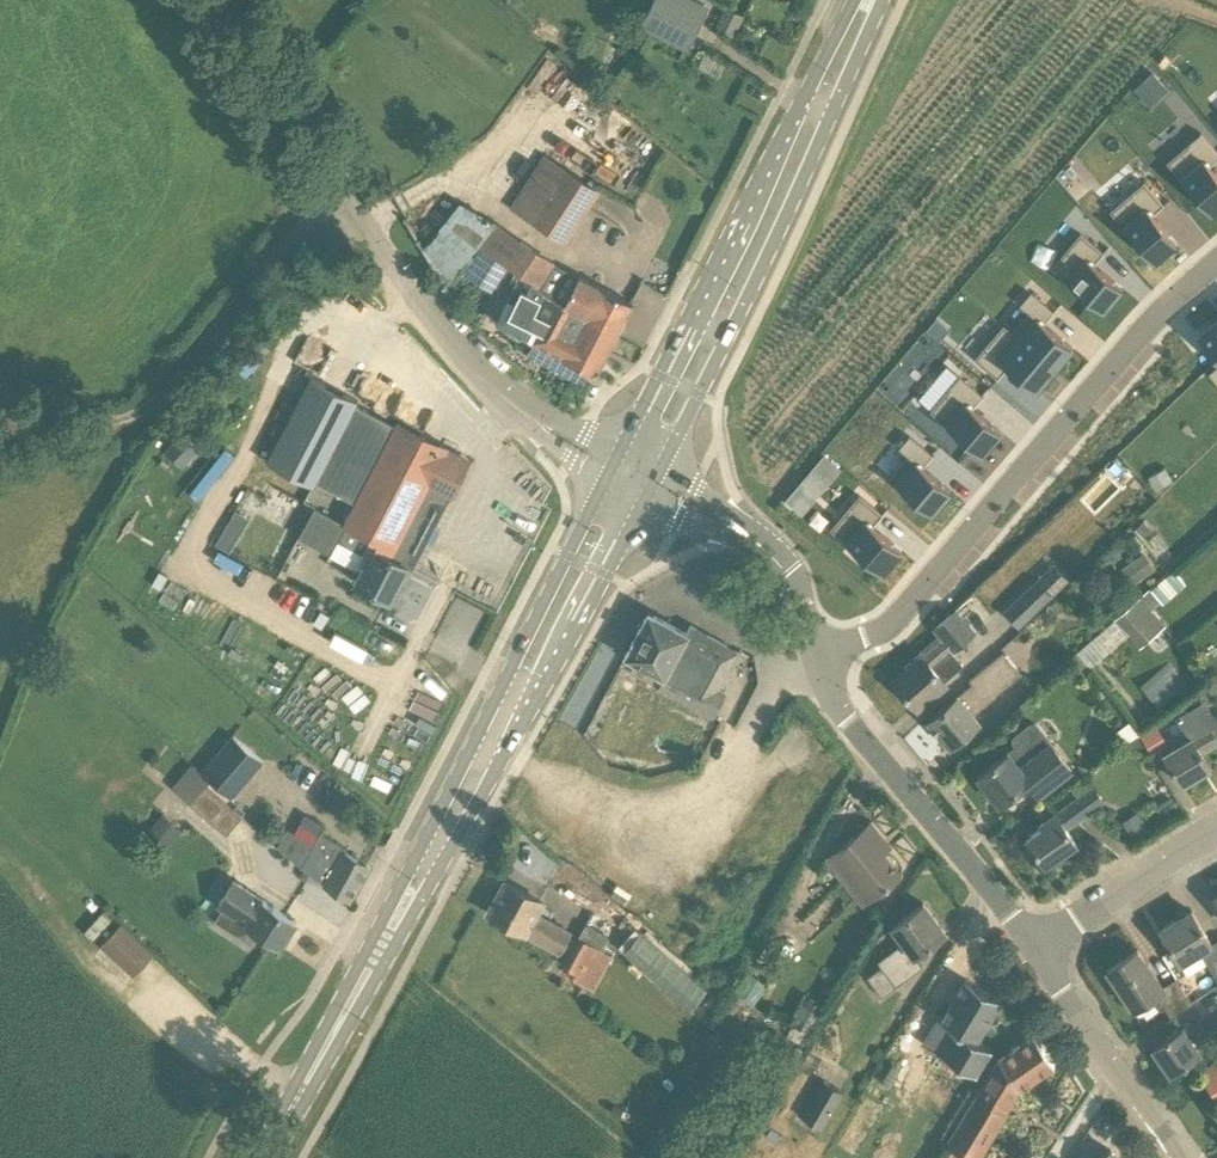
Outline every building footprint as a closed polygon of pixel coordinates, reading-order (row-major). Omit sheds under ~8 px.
[(640,27),(687,49),(707,6),(694,0),(653,0),(640,27)] [(726,6),(716,27),(735,36),(745,15),(726,6)] [(1153,72),(1134,88),(1149,106),(1168,90),(1153,72)] [(1166,162),(1175,170),(1210,212),(1216,206),(1216,174),(1209,165),(1216,158),(1216,151),(1201,132),(1189,142),(1166,162)] [(513,208),(566,241),(598,190),(545,156),(513,208)] [(1132,191),(1108,210),(1118,219),(1153,261),(1176,241),(1152,214),(1163,204),(1144,181),(1132,191)] [(461,201),(423,248),(447,285),(479,245),(478,244),(494,221),(461,201)] [(494,221),(478,244),(479,245),(482,247),(511,267),(538,285),(554,262),(494,221)] [(1053,268),(1103,309),(1122,287),(1094,263),(1104,252),(1081,232),(1071,244),(1053,268)] [(511,267),(482,247),(468,270),(498,288),(511,267)] [(565,303),(620,331),(634,304),(601,287),(579,276),(565,303)] [(618,335),(620,331),(565,303),(519,279),(512,292),(513,293),(514,291),(526,297),(510,328),(521,334),(520,336),(522,337),(523,335),(592,371),(592,372),(600,369),(600,368),(617,335),(618,335)] [(1021,304),(1030,311),(1011,332),(1054,368),(1072,346),(1044,323),(1054,311),(1031,292),(1021,304)] [(936,316),(926,328),(927,329),(939,340),(950,327),(937,317),(936,316)] [(1197,335),(1216,359),(1216,318),(1197,335)] [(998,377),(1007,366),(1035,389),(1054,368),(1011,332),(1003,324),(985,346),(975,358),(998,377)] [(931,409),(981,453),(1000,430),(973,408),(982,396),(959,376),(949,388),(931,409)] [(314,486),(316,482),(356,405),(358,401),(312,377),(268,461),(314,486)] [(398,426),(356,405),(316,482),(358,503),(347,524),(417,562),(470,461),(445,449),(446,447),(400,423),(398,426)] [(910,435),(900,447),(908,454),(889,476),(931,512),(950,490),(923,466),(933,455),(910,435)] [(805,476),(823,490),(842,468),(824,453),(805,476)] [(1166,467),(1149,477),(1156,490),(1173,481),(1166,467)] [(269,485),(262,498),(248,490),(240,505),(294,533),(308,506),(269,485)] [(849,506),(830,528),(839,536),(881,571),(901,549),(873,525),(882,514),(859,494),(849,506)] [(417,562),(347,524),(315,507),(299,538),(331,555),(339,539),(367,554),(363,561),(367,563),(357,583),(391,600),(393,596),(397,598),(404,584),(400,582),(408,566),(413,569),(417,562)] [(1135,529),(1143,537),(1153,529),(1145,520),(1135,529)] [(229,551),(239,535),(225,527),(215,543),(229,551)] [(1156,569),(1144,553),(1122,569),(1134,585),(1156,569)] [(1035,582),(1005,611),(1019,625),(1067,579),(1054,566),(1036,583),(1035,582)] [(1164,576),(1150,588),(1151,590),(1161,601),(1164,604),(1177,592),(1164,576)] [(1151,590),(1150,588),(1114,619),(1140,648),(1166,625),(1152,609),(1161,601),(1151,590)] [(895,682),(916,707),(946,681),(945,681),(964,665),(952,651),(975,631),(956,609),(933,628),(939,635),(890,678),(895,683),(895,682)] [(647,618),(626,656),(637,662),(632,672),(708,712),(721,690),(707,682),(727,647),(692,627),(688,633),(655,615),(654,617),(649,619),(647,618)] [(1091,667),(1101,659),(1087,643),(1077,651),(1091,667)] [(970,680),(973,683),(929,721),(951,747),(981,721),(974,714),(1023,673),(1004,651),(970,680)] [(1164,687),(1178,678),(1170,665),(1142,683),(1153,698),(1166,690),(1164,687)] [(1193,737),(1165,754),(1183,784),(1211,767),(1202,752),(1216,743),(1216,737),(1201,710),(1183,721),(1193,737)] [(1129,722),(1116,732),(1126,746),(1140,735),(1129,722)] [(1001,804),(1039,775),(1049,788),(1073,770),(1037,724),(1032,724),(1015,736),(1014,742),(1017,746),(979,776),(1001,804)] [(1141,735),(1153,755),(1169,745),(1157,725),(1141,735)] [(234,736),(203,773),(232,798),(263,761),(234,736)] [(190,804),(226,835),(242,817),(206,785),(190,804)] [(1089,811),(1078,797),(1041,823),(1044,827),(1027,838),(1046,865),(1088,835),(1077,820),(1089,811)] [(1182,813),(1172,797),(1160,804),(1170,820),(1182,813)] [(164,853),(178,836),(158,819),(144,836),(164,853)] [(843,871),(868,901),(901,874),(884,854),(892,848),(871,822),(834,853),(847,868),(843,871)] [(321,833),(312,849),(305,845),(308,839),(290,828),(280,845),(303,867),(312,875),(350,900),(369,866),(346,851),(347,848),(321,833)] [(295,921),(235,882),(220,904),(248,922),(247,924),(280,945),(295,921)] [(507,882),(490,914),(561,952),(571,933),(535,914),(542,902),(507,882)] [(923,967),(915,955),(946,932),(924,903),(893,926),(905,942),(878,962),(882,966),(867,977),(882,997),(923,967)] [(1214,947),(1212,944),(1213,943),(1192,910),(1161,930),(1181,963),(1200,951),(1216,978),(1216,946),(1214,947)] [(561,965),(597,984),(613,955),(603,949),(610,936),(584,922),(561,965)] [(151,952),(121,924),(103,944),(133,972),(151,952)] [(690,1010),(707,991),(641,931),(624,951),(690,1010)] [(1135,1008),(1158,993),(1174,1016),(1194,1002),(1177,978),(1164,987),(1138,949),(1108,970),(1135,1008)] [(1003,1001),(969,980),(944,1021),(957,1030),(942,1054),(977,1076),(992,1050),(978,1041),(1003,1001)] [(792,1025),(809,1034),(824,1006),(807,997),(792,1025)] [(1202,1054),(1208,1063),(1216,1056),(1216,1026),(1193,1042),(1183,1027),(1153,1048),(1171,1075),(1202,1054)] [(1006,1112),(1020,1089),(1021,1089),(1055,1066),(1034,1036),(1000,1060),(948,1144),(972,1157),(979,1157),(1007,1112),(1006,1112)] [(1201,1072),(1216,1095),(1216,1061),(1201,1072)] [(822,1128),(842,1093),(822,1082),(802,1117),(822,1128)] [(948,1150),(944,1157),(965,1157),(948,1150)] [(1111,1150),(1099,1157),(1117,1157),(1111,1150)]
